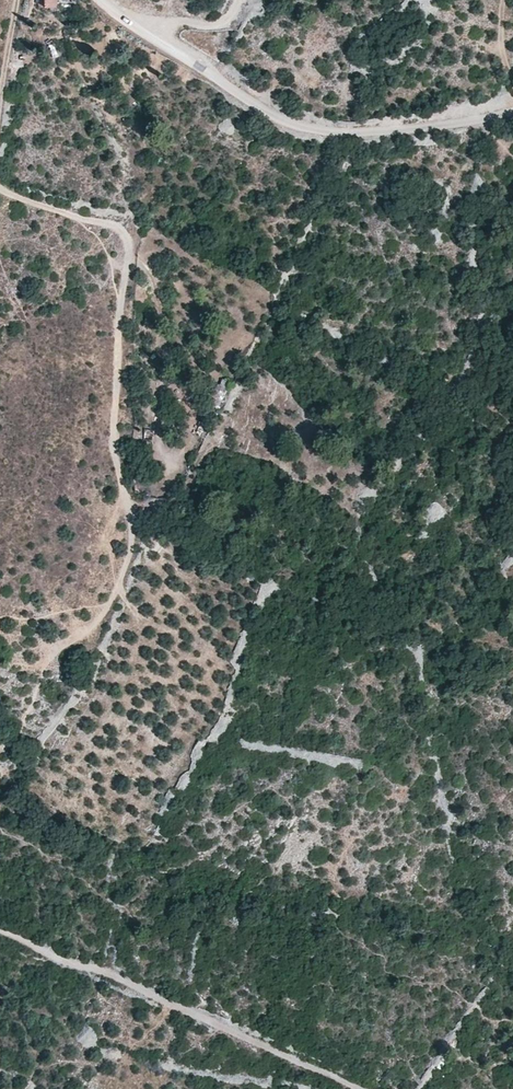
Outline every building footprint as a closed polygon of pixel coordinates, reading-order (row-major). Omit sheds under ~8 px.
[(232,383),(223,379),(220,384),(219,384),(218,384),(215,389),(225,395),(232,383)]
